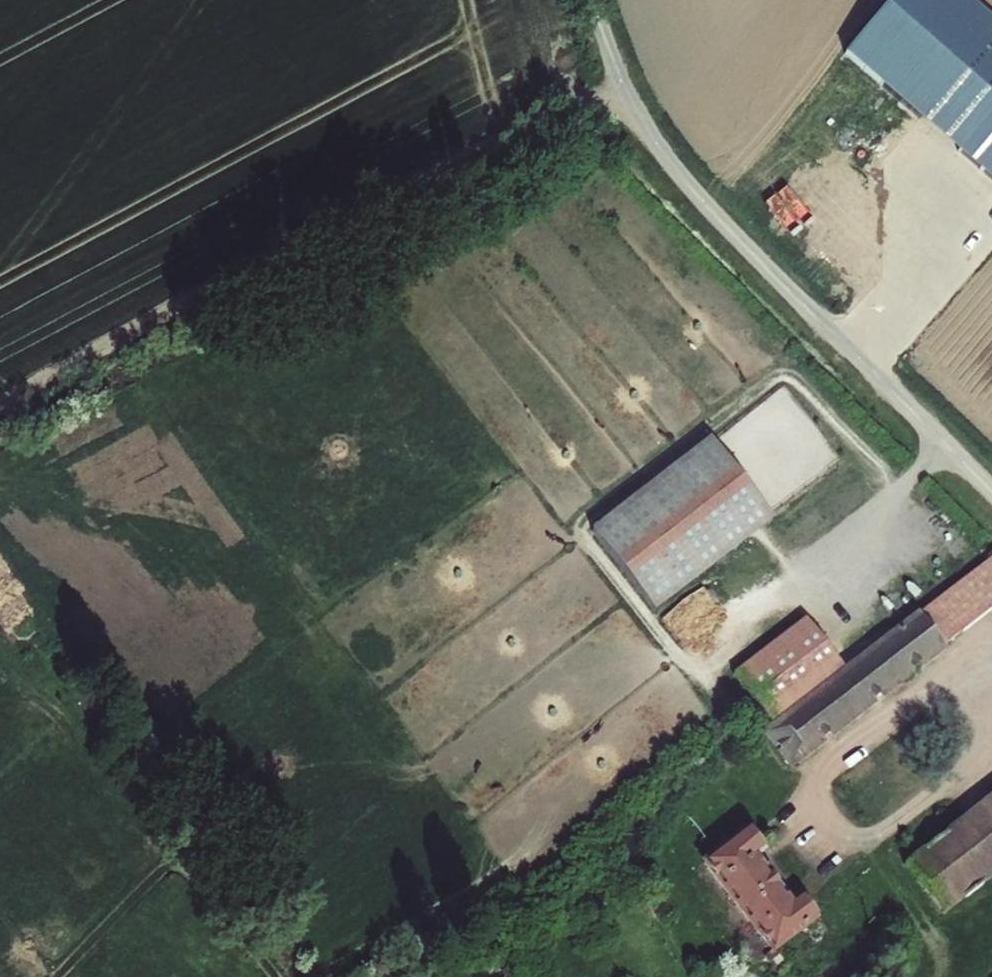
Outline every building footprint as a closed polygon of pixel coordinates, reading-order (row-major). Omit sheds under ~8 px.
[(971,0),(887,0),(840,54),(991,185),(991,18),(971,0)] [(708,436),(590,529),(655,610),(773,518),(768,512),(713,442),(708,436)] [(770,723),(759,732),(773,749),(776,747),(778,751),(776,753),(788,769),(825,741),(823,739),(827,735),(829,738),(875,702),(873,699),(877,696),(880,699),(917,671),(915,668),(919,664),(921,667),(946,648),(943,645),(991,608),(991,556),(919,612),(917,610),(843,666),(804,616),(730,674),(770,723)] [(902,863),(943,915),(991,877),(991,795),(902,863)] [(756,936),(771,955),(817,920),(800,897),(791,903),(785,896),(786,894),(776,881),(774,883),(770,877),(772,875),(757,858),(764,852),(744,825),(697,861),(713,881),(716,879),(722,886),(719,888),(726,897),(728,895),(735,903),(732,905),(739,914),(741,912),(747,919),(745,921),(751,929),(753,927),(759,934),(756,936)]
